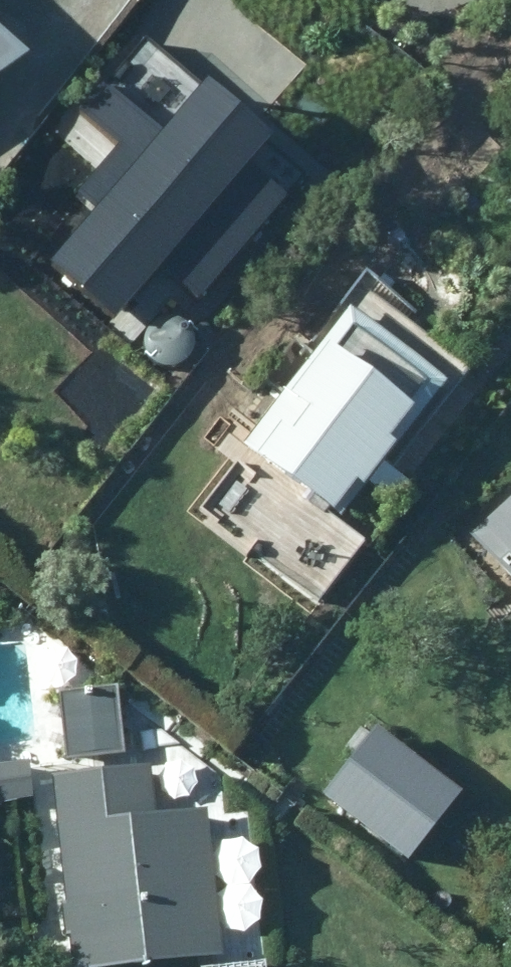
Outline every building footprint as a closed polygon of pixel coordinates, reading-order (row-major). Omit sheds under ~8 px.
[(27,53),(0,28),(0,74),(27,53)] [(201,303),(301,188),(191,94),(146,148),(132,134),(110,160),(125,172),(92,209),(97,213),(61,255),(83,275),(69,290),(110,324),(160,268),(201,303)] [(47,151),(73,174),(92,151),(66,130),(47,151)] [(41,156),(19,180),(42,200),(63,175),(41,156)] [(248,441),(336,508),(359,478),(366,483),(397,443),(391,438),(415,407),(422,412),(448,379),(353,306),(248,441)] [(162,382),(111,335),(60,390),(111,437),(162,382)] [(474,536),(510,575),(510,502),(474,536)] [(81,712),(85,762),(135,759),(132,708),(81,712)] [(327,807),(412,872),(461,807),(375,743),(327,807)] [(54,792),(52,758),(19,761),(20,793),(54,792)] [(58,825),(71,929),(83,928),(87,966),(128,966),(225,954),(207,806),(58,825)]
